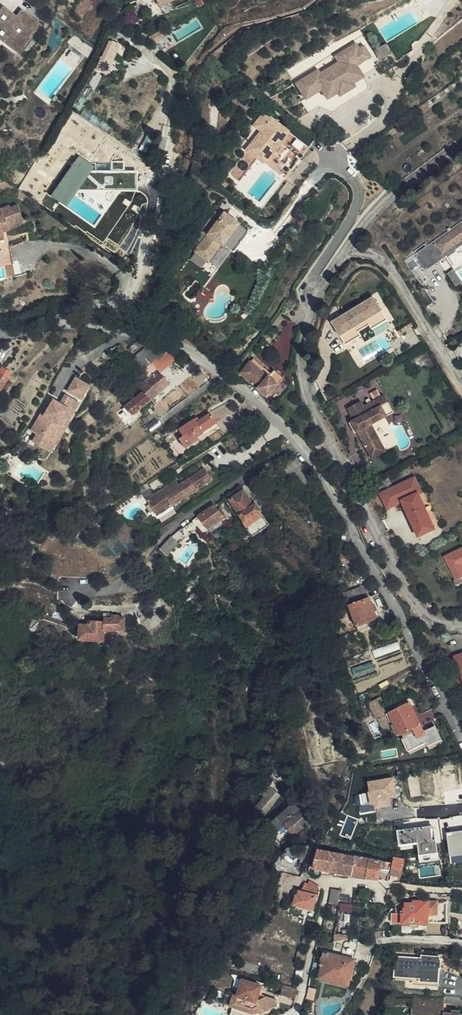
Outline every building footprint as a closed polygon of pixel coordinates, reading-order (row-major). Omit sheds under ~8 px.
[(94,0),(78,0),(74,5),(75,14),(80,18),(94,0)] [(42,23),(23,8),(19,15),(6,5),(0,14),(0,38),(18,52),(28,38),(30,39),(42,23)] [(162,28),(150,36),(154,43),(167,36),(162,28)] [(108,66),(118,45),(111,42),(100,62),(108,66)] [(319,71),(297,85),(307,101),(323,92),(328,101),(339,95),(337,91),(351,83),(353,86),(364,79),(358,67),(372,59),(366,48),(361,51),(358,46),(337,58),(340,64),(321,75),(319,71)] [(358,67),(364,79),(379,71),(372,59),(358,67)] [(351,83),(337,91),(339,95),(341,98),(355,89),(353,86),(351,83)] [(426,106),(413,114),(418,122),(431,114),(426,106)] [(112,125),(86,107),(81,115),(107,132),(112,125)] [(263,132),(273,120),(266,114),(255,127),(263,132)] [(290,133),(273,120),(263,132),(248,151),(259,160),(265,164),(274,153),(276,154),(282,146),(281,144),(290,133)] [(311,150),(290,133),(281,144),(282,146),(295,156),(298,159),(302,161),(311,150)] [(291,161),(295,156),(282,146),(276,154),(274,153),(265,164),(279,176),(286,167),(291,161)] [(259,160),(248,151),(246,153),(230,174),(241,183),(259,160)] [(91,163),(80,155),(51,195),(66,205),(79,188),(136,188),(136,171),(125,171),(125,161),(113,161),(113,163),(91,163)] [(293,173),(286,167),(279,176),(286,181),(293,173)] [(11,226),(10,221),(17,219),(16,216),(23,214),(17,199),(8,202),(8,200),(0,202),(1,208),(0,208),(0,232),(4,231),(3,228),(11,226)] [(208,235),(195,252),(208,263),(222,245),(223,246),(224,245),(231,236),(241,243),(248,233),(239,226),(239,225),(224,213),(208,235)] [(414,253),(416,256),(415,257),(425,271),(438,262),(445,257),(443,254),(461,241),(461,215),(424,242),(426,244),(414,253)] [(10,263),(8,247),(22,245),(18,224),(11,226),(3,228),(4,231),(5,236),(0,236),(0,265),(3,264),(10,263)] [(234,253),(241,243),(231,236),(224,245),(223,246),(222,245),(208,263),(195,252),(190,259),(181,271),(204,289),(213,277),(232,252),(234,253)] [(443,254),(445,257),(461,245),(461,241),(443,254)] [(446,274),(455,287),(461,282),(461,281),(456,273),(454,269),(446,274)] [(346,311),(330,321),(340,336),(345,346),(361,336),(358,331),(369,325),(372,330),(387,320),(382,311),(372,295),(356,305),(359,309),(348,315),(346,311)] [(356,305),(346,311),(348,315),(359,309),(356,305)] [(143,343),(139,338),(130,347),(134,351),(143,343)] [(166,350),(160,344),(155,349),(150,343),(136,357),(141,362),(148,355),(153,361),(158,356),(166,350)] [(158,356),(153,361),(150,364),(153,367),(157,370),(159,372),(174,359),(173,358),(175,356),(173,355),(171,356),(168,352),(160,359),(158,356)] [(264,395),(268,399),(286,378),(277,368),(273,372),(257,357),(244,371),(266,392),(264,395)] [(141,388),(150,400),(169,384),(159,372),(157,370),(155,373),(139,385),(141,388)] [(82,398),(90,384),(76,376),(68,390),(82,398)] [(131,415),(150,400),(141,388),(131,397),(133,400),(125,407),(131,415)] [(66,393),(61,402),(60,405),(56,402),(57,400),(54,398),(49,405),(47,404),(42,412),(48,416),(45,421),(39,417),(32,429),(39,432),(34,440),(45,447),(50,439),(53,441),(63,425),(66,427),(71,418),(70,418),(80,401),(66,393)] [(368,452),(382,445),(371,425),(393,413),(384,395),(364,407),(361,401),(347,409),(353,420),(350,421),(352,424),(355,423),(357,427),(354,428),(356,433),(357,432),(368,452)] [(48,416),(42,412),(39,417),(45,421),(48,416)] [(203,432),(202,431),(216,421),(209,412),(196,422),(193,419),(179,430),(183,436),(180,439),(187,448),(198,440),(197,438),(203,432)] [(56,443),(66,427),(63,425),(53,441),(56,443)] [(50,439),(45,447),(52,451),(56,443),(53,441),(50,439)] [(22,457),(26,449),(20,445),(15,453),(22,457)] [(382,445),(368,452),(371,459),(386,451),(382,445)] [(92,455),(86,447),(80,452),(86,459),(92,455)] [(205,469),(179,487),(169,493),(166,488),(147,501),(159,519),(174,509),(173,507),(212,480),(205,469)] [(414,479),(410,481),(416,494),(417,494),(420,492),(414,479)] [(169,493),(179,487),(176,481),(166,488),(169,493)] [(416,494),(410,481),(381,494),(387,507),(402,500),(418,536),(433,529),(426,513),(421,515),(418,507),(422,505),(417,494),(416,494)] [(150,489),(147,484),(140,489),(143,494),(150,489)] [(270,526),(261,513),(259,513),(243,492),(230,501),(246,523),(244,524),(254,537),(270,526)] [(426,513),(422,505),(418,507),(421,515),(426,513)] [(218,511),(215,506),(199,518),(207,528),(222,518),(224,520),(228,518),(221,509),(218,511)] [(193,522),(180,531),(184,538),(191,533),(198,529),(193,522)] [(184,538),(180,531),(171,539),(178,545),(179,545),(192,533),(191,533),(184,538)] [(171,539),(162,549),(168,555),(178,545),(171,539)] [(445,557),(456,579),(461,576),(461,566),(461,549),(445,557)] [(346,595),(360,631),(380,623),(365,587),(346,595)] [(149,632),(163,623),(156,613),(142,622),(149,632)] [(124,632),(124,620),(116,620),(116,618),(112,618),(112,620),(103,620),(103,623),(89,623),(89,627),(81,627),(81,642),(103,642),(103,632),(124,632)] [(36,635),(40,626),(34,624),(30,633),(36,635)] [(49,641),(53,632),(46,630),(43,639),(49,641)] [(373,648),(376,660),(352,666),(356,683),(409,669),(401,641),(373,648)] [(338,703),(348,700),(346,695),(337,698),(338,703)] [(381,699),(372,704),(383,729),(392,724),(381,699)] [(413,729),(421,725),(410,703),(390,713),(400,735),(413,729)] [(424,729),(421,725),(413,729),(415,733),(424,729)] [(415,733),(409,737),(415,749),(425,744),(426,746),(441,739),(435,726),(425,731),(424,729),(415,733)] [(397,805),(394,777),(369,779),(372,807),(397,805)] [(272,805),(279,797),(269,789),(262,797),(263,798),(254,808),(263,816),(273,806),(272,805)] [(368,792),(361,793),(363,802),(370,801),(368,792)] [(305,833),(294,820),(300,816),(296,811),(289,817),(286,813),(279,819),(293,834),(295,832),(299,837),(305,833)] [(431,862),(452,858),(453,858),(448,839),(441,841),(438,841),(437,838),(436,833),(427,835),(427,836),(424,837),(425,840),(426,846),(427,846),(431,862)] [(336,872),(339,853),(317,850),(314,872),(321,873),(322,870),(336,872)] [(352,875),(356,856),(339,853),(336,872),(352,875)] [(366,877),(369,859),(356,856),(352,875),(366,877)] [(392,873),(400,876),(403,860),(395,858),(392,873)] [(386,861),(369,859),(366,877),(384,881),(387,881),(389,869),(384,868),(386,861)] [(312,909),(317,887),(312,883),(309,881),(306,894),(299,892),(295,905),(312,909)] [(331,890),(330,893),(328,906),(338,907),(340,890),(331,890)] [(446,923),(447,902),(428,902),(413,902),(414,904),(406,904),(406,909),(396,909),(396,914),(391,914),(391,923),(402,923),(427,923),(446,923)] [(355,952),(357,943),(345,942),(343,950),(355,952)] [(346,985),(352,961),(323,954),(319,965),(322,965),(319,979),(346,985)] [(438,982),(439,969),(442,969),(443,960),(395,955),(393,978),(438,982)] [(233,995),(228,1009),(230,1010),(229,1014),(246,1014),(244,1014),(246,1009),(253,1011),(252,1014),(255,1014),(257,1014),(258,1014),(261,1014),(273,1008),(275,1001),(260,996),(257,996),(259,992),(259,988),(240,982),(236,996),(233,995)] [(293,1000),(296,992),(282,988),(280,996),(293,1000)] [(412,995),(410,1014),(460,1014),(460,1012),(451,1010),(451,1014),(449,1014),(449,1013),(442,1012),(443,996),(412,995)]
